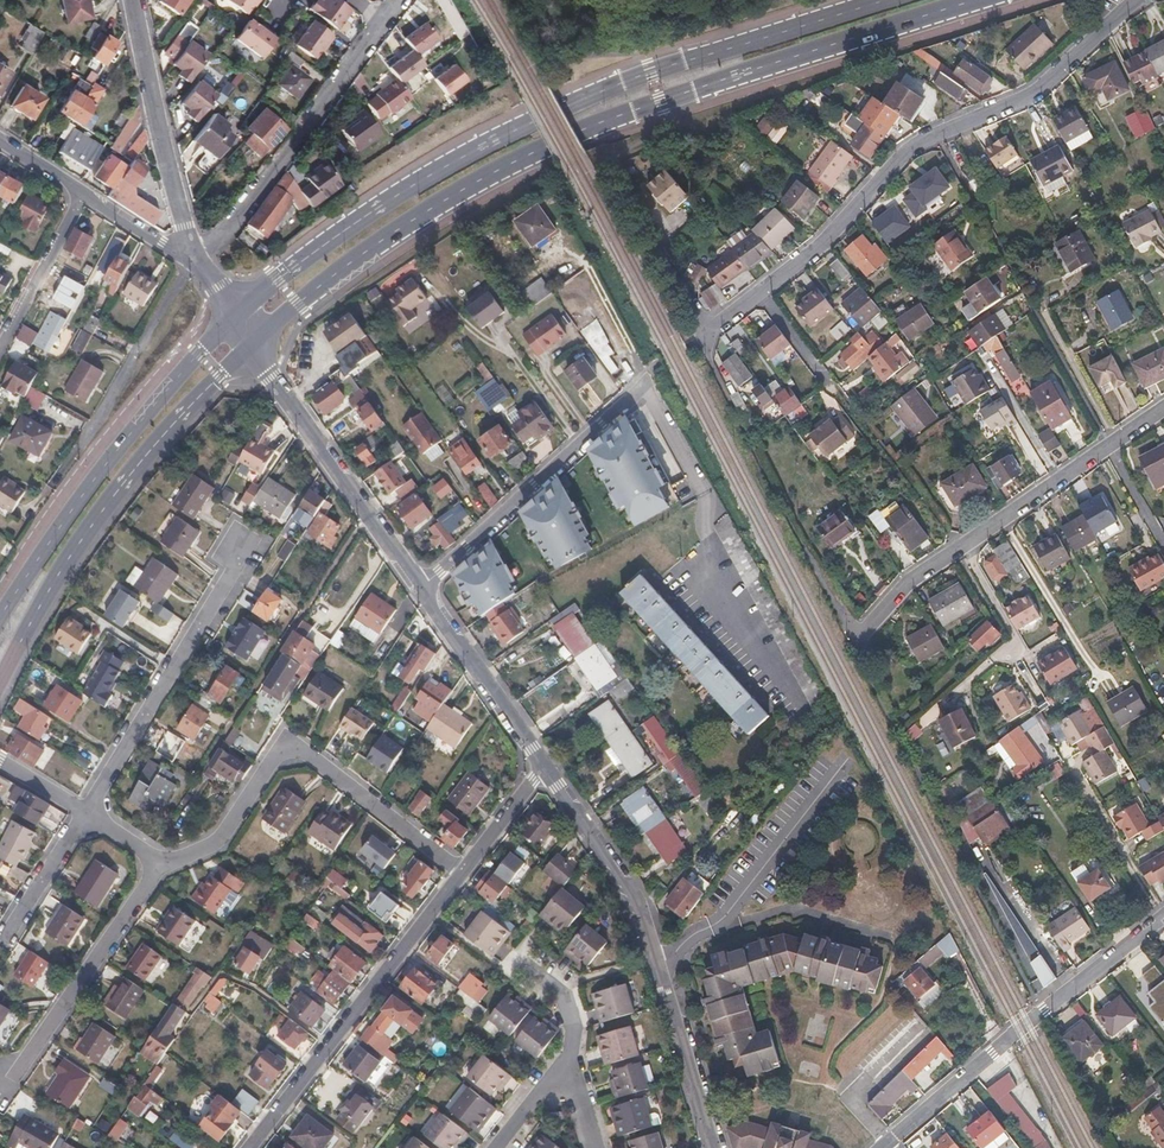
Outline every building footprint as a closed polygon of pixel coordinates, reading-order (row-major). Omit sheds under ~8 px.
[(67,24),(91,18),(87,0),(62,0),(67,24)] [(159,1),(178,14),(187,0),(160,0),(159,1)] [(211,10),(213,6),(204,0),(198,0),(198,1),(211,10)] [(245,13),(252,4),(254,0),(227,0),(245,13)] [(314,1),(309,8),(336,28),(350,10),(336,0),(322,0),(321,1),(319,4),(314,1)] [(438,40),(422,18),(400,34),(412,51),(416,56),(438,40)] [(240,34),(236,39),(261,57),(277,36),(269,30),(267,33),(260,28),(250,21),(240,34)] [(325,42),(328,44),(334,36),(312,21),(295,44),(313,58),(320,49),(325,42)] [(169,57),(174,61),(188,41),(197,29),(187,22),(163,56),(167,59),(169,57)] [(1036,54),(1037,55),(1051,41),(1033,22),(1004,50),(1020,68),(1036,54)] [(91,42),(97,31),(100,27),(93,23),(84,37),(91,42)] [(267,33),(269,30),(262,25),(260,28),(267,33)] [(21,48),(32,53),(44,33),(33,27),(21,48)] [(97,62),(102,66),(116,43),(97,31),(91,42),(88,46),(97,51),(92,59),(97,62)] [(183,73),(180,77),(187,83),(207,54),(188,41),(174,61),(172,64),(180,70),(183,73)] [(325,42),(320,49),(323,51),(328,44),(325,42)] [(1146,53),(1155,72),(1157,77),(1163,73),(1163,43),(1145,52),(1146,53)] [(424,67),(412,51),(389,68),(396,79),(400,84),(424,67)] [(291,52),(284,61),(290,66),(277,84),(296,98),(310,80),(297,70),(303,61),(291,52)] [(1133,84),(1155,72),(1146,53),(1124,64),(1133,84)] [(933,66),(954,81),(957,76),(931,57),(927,62),(933,66)] [(90,86),(91,84),(102,66),(97,62),(88,76),(78,70),(74,76),(78,79),(90,86)] [(1083,78),(1091,94),(1102,89),(1108,100),(1128,91),(1115,63),(1083,78)] [(446,97),(468,80),(462,73),(460,74),(454,65),(434,80),(446,97)] [(962,101),(968,92),(954,81),(933,66),(929,72),(940,80),(937,83),(962,101)] [(974,66),(963,81),(982,94),(993,79),(974,66)] [(10,74),(0,68),(0,91),(10,74)] [(58,112),(70,119),(90,86),(78,79),(58,112)] [(367,104),(378,120),(387,113),(388,115),(411,99),(400,84),(396,79),(375,95),(376,97),(367,104)] [(195,123),(202,114),(217,96),(198,82),(181,104),(189,111),(192,113),(188,117),(195,123)] [(102,90),(91,84),(90,86),(70,119),(80,126),(88,113),(102,90)] [(900,115),(910,121),(924,101),(899,84),(885,105),(900,115)] [(22,87),(10,107),(30,119),(42,99),(22,87)] [(861,120),(885,137),(900,115),(885,105),(875,98),(861,120)] [(112,189),(126,169),(114,160),(140,120),(136,106),(111,145),(105,155),(107,157),(94,177),(112,189)] [(1053,121),(1065,143),(1089,130),(1077,108),(1053,121)] [(1135,138),(1155,129),(1145,109),(1125,119),(1135,138)] [(247,138),(243,142),(260,157),(285,129),(264,110),(247,129),(252,133),(247,138)] [(356,121),(341,132),(355,151),(379,133),(362,111),(354,118),(356,121)] [(97,117),(88,113),(80,126),(89,131),(97,117)] [(871,157),(885,137),(861,120),(850,113),(840,127),(857,139),(853,145),(871,157)] [(224,131),(228,126),(213,115),(192,141),(216,159),(233,137),(224,131)] [(339,128),(341,132),(356,121),(354,118),(339,128)] [(59,137),(65,141),(73,128),(74,127),(68,123),(59,137)] [(103,147),(73,128),(65,141),(58,153),(89,171),(103,147)] [(131,161),(132,161),(146,140),(143,130),(124,156),(131,161)] [(986,151),(997,168),(1019,155),(1008,138),(986,151)] [(854,156),(833,141),(811,172),(832,188),(838,180),(836,179),(854,156)] [(1033,166),(1045,187),(1073,172),(1060,149),(1050,154),(1051,157),(1033,166)] [(303,199),(307,203),(337,182),(321,159),(311,166),(313,169),(302,176),(306,182),(296,189),(303,199)] [(144,169),(132,161),(131,161),(126,169),(112,189),(109,193),(107,197),(163,233),(170,226),(164,222),(165,221),(158,216),(160,213),(132,195),(132,186),(144,169)] [(9,177),(11,172),(4,168),(1,169),(0,171),(0,172),(9,177)] [(916,218),(919,216),(919,215),(910,202),(934,185),(941,194),(950,188),(935,168),(909,187),(913,193),(903,200),(916,218)] [(689,197),(667,171),(649,187),(655,195),(654,196),(663,206),(664,205),(671,213),(689,197)] [(9,177),(0,172),(0,194),(9,177)] [(296,204),(303,199),(296,189),(285,174),(280,181),(288,192),(296,204)] [(1008,181),(1014,190),(1021,185),(1015,176),(1008,181)] [(9,177),(0,194),(0,197),(16,205),(25,187),(9,177)] [(285,196),(288,192),(280,181),(248,224),(264,236),(290,199),(285,196)] [(783,202),(803,217),(819,197),(800,181),(783,202)] [(926,228),(933,223),(932,220),(947,209),(943,204),(946,202),(941,194),(934,185),(910,202),(919,215),(919,216),(920,216),(925,224),(924,225),(926,228)] [(107,197),(109,193),(101,187),(98,191),(107,197)] [(44,208),(46,204),(29,195),(18,216),(27,222),(23,230),(34,237),(49,210),(44,208)] [(538,206),(515,223),(533,247),(555,231),(538,206)] [(873,223),(887,243),(909,226),(895,206),(873,223)] [(1160,229),(1158,226),(1151,211),(1148,207),(1121,221),(1132,243),(1134,243),(1135,245),(1146,239),(1145,237),(1150,234),(1160,229)] [(1151,211),(1158,226),(1163,223),(1157,208),(1151,211)] [(755,233),(771,251),(795,228),(776,209),(753,230),(755,233)] [(920,227),(924,225),(925,224),(920,216),(915,219),(920,227)] [(64,248),(34,303),(43,308),(72,252),(83,258),(93,239),(77,230),(67,249),(64,248)] [(959,243),(962,241),(955,230),(952,233),(959,243)] [(773,253),(771,251),(755,233),(749,237),(744,231),(728,242),(734,250),(747,269),(748,270),(773,253)] [(1079,232),(1056,244),(1071,272),(1093,260),(1079,232)] [(959,243),(952,233),(934,245),(953,272),(973,257),(962,241),(959,243)] [(884,261),(872,248),(863,237),(847,251),(867,275),(884,261)] [(125,246),(121,253),(127,257),(135,242),(129,239),(125,246)] [(102,270),(110,274),(118,259),(121,253),(125,246),(118,242),(102,270)] [(872,248),(884,261),(888,258),(876,244),(872,248)] [(709,267),(723,287),(747,269),(734,250),(709,267)] [(131,266),(118,259),(110,274),(107,280),(110,282),(105,291),(114,296),(131,266)] [(844,279),(851,274),(839,260),(833,265),(844,279)] [(691,282),(699,285),(706,270),(698,266),(691,282)] [(707,269),(717,286),(719,289),(723,287),(709,267),(707,269)] [(3,298),(13,279),(0,272),(0,296),(3,298)] [(138,273),(124,294),(143,307),(157,286),(138,273)] [(970,321),(1001,300),(987,278),(965,293),(972,304),(963,310),(970,321)] [(397,290),(400,294),(387,304),(403,327),(417,317),(412,310),(427,299),(413,279),(397,290)] [(520,295),(531,309),(552,293),(542,279),(520,295)] [(882,311),(875,303),(857,282),(847,290),(853,297),(844,305),(864,327),(880,313),(882,311)] [(719,303),(726,299),(719,289),(717,286),(711,290),(719,303)] [(708,288),(699,293),(709,309),(717,303),(708,288)] [(810,327),(835,310),(819,289),(810,296),(812,299),(806,303),(797,309),(810,327)] [(468,309),(482,328),(504,312),(490,293),(468,309)] [(1118,293),(1098,304),(1113,331),(1133,320),(1118,293)] [(55,314),(67,320),(74,307),(76,303),(65,297),(55,314)] [(898,321),(910,340),(934,325),(922,306),(898,321)] [(39,334),(34,343),(49,352),(67,320),(55,314),(51,311),(39,334)] [(554,345),(553,343),(566,333),(552,314),(523,335),(538,357),(554,345)] [(340,356),(366,337),(350,315),(324,335),(340,356)] [(983,345),(996,336),(1006,330),(996,315),(969,333),(979,348),(980,347),(983,345)] [(85,332),(92,336),(101,320),(93,316),(85,332)] [(580,331),(611,375),(618,370),(609,356),(614,353),(607,344),(609,342),(597,317),(580,331)] [(845,320),(852,327),(854,326),(847,318),(845,320)] [(852,327),(845,320),(831,332),(838,340),(852,327)] [(865,329),(869,334),(880,325),(876,320),(865,329)] [(366,337),(373,346),(390,334),(383,324),(366,337)] [(775,324),(769,328),(786,350),(792,346),(775,324)] [(32,347),(34,343),(39,334),(22,325),(15,339),(32,347)] [(771,360),(786,350),(769,328),(768,329),(770,333),(765,337),(759,342),(771,360)] [(85,332),(83,331),(73,348),(83,354),(92,336),(85,332)] [(851,338),(854,342),(858,347),(864,341),(857,333),(851,338)] [(854,370),(868,357),(882,345),(872,334),(864,341),(858,347),(842,360),(838,363),(844,369),(849,365),(854,370)] [(892,336),(882,345),(868,357),(886,382),(907,364),(899,353),(892,358),(885,349),(896,341),(892,336)] [(1020,377),(996,336),(983,345),(988,353),(994,349),(1013,381),(1020,377)] [(350,376),(360,368),(359,366),(377,352),(373,346),(366,337),(340,356),(336,359),(340,364),(327,374),(334,382),(333,383),(336,387),(345,380),(350,376)] [(732,343),(741,357),(748,352),(738,339),(732,343)] [(838,355),(842,360),(858,347),(854,342),(838,355)] [(988,353),(983,345),(980,347),(979,348),(976,350),(980,357),(988,353)] [(1144,389),(1163,379),(1163,350),(1133,365),(1144,389)] [(62,364),(65,358),(55,352),(51,359),(62,364)] [(359,366),(360,368),(361,370),(380,356),(377,352),(359,366)] [(736,354),(722,364),(740,386),(753,376),(736,354)] [(902,385),(924,367),(917,357),(916,356),(911,361),(910,362),(912,365),(896,379),(902,385)] [(1116,390),(1128,384),(1113,357),(1090,370),(1100,389),(1112,383),(1116,390)] [(83,360),(65,392),(84,404),(103,372),(83,360)] [(587,360),(567,374),(581,394),(592,389),(600,380),(587,360)] [(26,396),(31,387),(39,374),(17,361),(3,387),(17,395),(18,392),(26,396)] [(492,408),(508,397),(483,363),(477,368),(485,379),(471,389),(488,411),(492,408)] [(969,404),(993,390),(987,381),(984,383),(981,377),(976,370),(956,382),(969,404)] [(367,399),(350,376),(345,380),(357,396),(349,402),(354,409),(367,399)] [(775,380),(765,388),(771,397),(773,400),(786,417),(802,405),(790,387),(784,392),(775,380)] [(345,401),(336,387),(333,383),(315,396),(327,414),(345,401)] [(1050,427),(1052,430),(1071,419),(1050,383),(1031,394),(1050,427)] [(762,404),(771,397),(765,388),(762,385),(756,389),(755,394),(762,404)] [(46,396),(31,387),(26,396),(22,403),(38,411),(46,396)] [(908,419),(918,433),(937,419),(915,388),(892,405),(904,422),(908,419)] [(764,406),(773,400),(771,397),(762,404),(764,406)] [(1010,427),(1018,422),(1004,399),(983,412),(993,430),(1000,426),(1007,421),(1009,425),(1010,427)] [(374,431),(384,423),(370,404),(360,412),(374,431)] [(539,441),(555,430),(536,404),(519,416),(524,422),(516,427),(527,442),(536,436),(539,441)] [(1023,411),(1029,421),(1037,417),(1031,407),(1023,411)] [(355,416),(351,411),(326,429),(331,436),(353,420),(352,418),(355,416)] [(438,445),(442,441),(422,414),(404,428),(423,455),(426,453),(438,445)] [(855,436),(841,417),(834,422),(832,420),(825,426),(824,425),(817,430),(818,431),(811,437),(827,458),(855,436)] [(24,418),(11,441),(40,456),(53,433),(24,418)] [(914,436),(918,433),(908,419),(904,422),(914,436)] [(245,450),(239,460),(263,474),(275,454),(261,446),(267,435),(270,434),(273,429),(272,426),(262,420),(245,450)] [(645,449),(628,423),(589,457),(629,526),(634,522),(640,533),(675,514),(665,497),(669,493),(660,478),(663,476),(650,448),(645,449)] [(500,427),(480,441),(492,458),(512,443),(500,427)] [(1050,427),(1045,430),(1056,448),(1061,444),(1052,430),(1050,427)] [(1045,430),(1038,435),(1048,452),(1056,448),(1045,430)] [(373,437),(356,449),(368,466),(375,461),(370,454),(380,447),(373,437)] [(449,451),(467,475),(481,465),(463,441),(449,451)] [(391,461),(404,452),(397,443),(384,452),(391,461)] [(236,466),(239,460),(245,450),(237,445),(227,461),(236,466)] [(444,454),(438,445),(426,453),(432,462),(444,454)] [(1156,490),(1163,485),(1163,446),(1140,459),(1156,490)] [(508,462),(514,471),(528,460),(522,452),(508,462)] [(987,471),(997,488),(1021,474),(1011,457),(987,471)] [(407,482),(391,461),(375,473),(391,494),(395,491),(407,482)] [(943,484),(956,506),(987,488),(974,466),(943,484)] [(173,505),(194,520),(215,489),(193,474),(173,505)] [(0,482),(0,506),(11,513),(24,492),(3,478),(0,482)] [(407,482),(395,491),(402,501),(420,489),(412,479),(407,482)] [(268,480),(254,501),(281,518),(295,497),(268,480)] [(452,490),(444,480),(433,489),(441,499),(452,490)] [(597,541),(560,481),(523,516),(549,571),(556,566),(562,576),(598,556),(592,544),(597,541)] [(491,509),(498,503),(484,483),(476,489),(491,509)] [(293,518),(308,527),(325,501),(310,491),(293,518)] [(418,495),(399,507),(413,528),(432,516),(418,495)] [(1078,505),(1084,516),(1095,534),(1115,523),(1100,496),(1089,502),(1088,500),(1078,505)] [(308,527),(297,545),(303,549),(312,536),(330,548),(336,539),(332,537),(339,527),(324,517),(331,505),(325,501),(308,527)] [(905,507),(901,510),(894,502),(880,513),(879,511),(870,518),(881,532),(890,525),(910,551),(929,537),(908,511),(905,507)] [(459,504),(438,520),(440,522),(430,529),(435,535),(430,538),(437,547),(441,543),(445,549),(455,542),(450,534),(460,527),(457,522),(467,514),(459,504)] [(818,528),(831,548),(855,531),(842,512),(818,528)] [(1075,552),(1098,538),(1095,534),(1084,516),(1061,529),(1075,552)] [(178,518),(161,542),(184,557),(200,532),(178,518)] [(989,543),(997,557),(1009,576),(1016,586),(1030,577),(1003,533),(989,543)] [(1035,547),(1048,570),(1070,558),(1057,535),(1035,547)] [(516,585),(492,542),(453,578),(474,620),(481,615),(484,620),(517,599),(512,590),(516,585)] [(284,554),(289,557),(295,547),(291,544),(284,554)] [(1141,561),(1129,567),(1142,591),(1163,579),(1163,563),(1159,555),(1151,559),(1143,564),(1141,561)] [(999,581),(1009,576),(997,557),(987,562),(987,566),(995,579),(999,581)] [(156,602),(159,603),(177,576),(154,559),(145,572),(138,567),(128,583),(156,602)] [(626,600),(749,734),(769,716),(646,581),(642,576),(621,595),(626,600)] [(930,601),(943,626),(974,609),(960,584),(930,601)] [(267,591),(254,611),(268,621),(282,601),(267,591)] [(141,603),(123,592),(106,618),(124,629),(141,603)] [(373,630),(380,635),(396,611),(372,595),(351,627),(367,638),(373,630)] [(1006,610),(1017,630),(1041,616),(1029,597),(1006,610)] [(159,603),(156,602),(151,610),(168,622),(174,614),(159,603)] [(576,659),(595,645),(574,614),(579,610),(574,603),(561,613),(556,616),(561,623),(555,627),(576,659)] [(507,611),(489,627),(506,644),(524,632),(509,610),(507,611)] [(75,628),(77,625),(68,619),(54,640),(77,656),(90,637),(80,631),(75,628)] [(225,648),(245,662),(265,633),(247,621),(246,621),(242,621),(238,627),(239,632),(234,638),(232,637),(225,648)] [(281,653),(285,655),(302,666),(311,671),(328,645),(320,640),(318,632),(302,621),(281,653)] [(988,644),(991,646),(1002,636),(989,622),(969,641),(980,652),(988,644)] [(535,631),(540,627),(537,623),(531,627),(535,631)] [(920,662),(945,649),(932,624),(907,638),(920,662)] [(373,630),(367,638),(375,643),(380,635),(373,630)] [(608,692),(627,679),(602,643),(596,647),(595,645),(576,659),(595,686),(591,689),(598,699),(608,692)] [(421,670),(424,673),(436,655),(420,644),(404,667),(406,668),(400,677),(410,685),(421,670)] [(1064,649),(1038,664),(1050,684),(1076,669),(1064,649)] [(83,694),(104,708),(113,695),(108,692),(119,674),(118,672),(123,663),(105,651),(99,661),(102,662),(96,671),(93,668),(90,673),(94,676),(83,694)] [(302,666),(285,655),(266,686),(275,691),(277,687),(286,692),(302,666)] [(203,691),(198,699),(214,709),(216,710),(232,685),(238,674),(228,668),(217,684),(210,695),(208,694),(203,691)] [(319,672),(304,695),(329,711),(343,689),(319,672)] [(128,674),(123,684),(133,690),(139,679),(128,674)] [(245,679),(238,674),(232,685),(237,688),(240,688),(245,679)] [(431,679),(428,683),(437,690),(440,685),(431,679)] [(627,679),(608,692),(614,701),(633,688),(627,679)] [(210,695),(217,684),(215,682),(208,694),(210,695)] [(430,724),(444,704),(451,693),(440,685),(437,690),(428,683),(417,700),(420,703),(413,713),(430,724)] [(1023,700),(1019,692),(1015,686),(997,697),(1011,720),(1033,707),(1027,698),(1023,700)] [(58,687),(46,705),(69,721),(81,703),(58,687)] [(389,711),(396,715),(412,691),(406,687),(389,711)] [(1120,701),(1107,709),(1119,730),(1148,713),(1135,689),(1118,699),(1120,701)] [(214,709),(198,699),(178,730),(195,740),(214,709)] [(1106,706),(1107,709),(1120,701),(1118,699),(1106,706)] [(43,727),(49,718),(21,700),(15,709),(25,716),(18,728),(39,741),(47,730),(43,727)] [(612,745),(630,732),(609,702),(591,715),(612,745)] [(430,724),(427,729),(456,748),(472,724),(444,704),(430,724)] [(971,726),(968,719),(961,706),(939,717),(955,749),(962,745),(963,748),(967,747),(972,745),(972,743),(971,741),(977,737),(971,726)] [(1063,719),(1075,742),(1097,731),(1085,707),(1063,719)] [(349,733),(350,731),(364,740),(374,724),(352,709),(340,727),(349,733)] [(665,765),(679,755),(654,717),(642,725),(662,754),(659,756),(665,765)] [(1046,739),(1035,724),(1004,748),(1018,766),(1012,771),(1019,781),(1044,761),(1031,743),(1036,739),(1040,744),(1046,739)] [(630,732),(612,745),(633,776),(652,763),(630,732)] [(402,747),(382,733),(365,757),(385,771),(402,747)] [(43,752),(18,735),(8,750),(34,766),(43,752)] [(237,782),(240,777),(247,767),(226,753),(231,746),(224,742),(213,759),(222,765),(220,769),(225,772),(224,773),(237,782)] [(157,753),(167,759),(172,750),(163,744),(157,753)] [(1085,759),(1097,782),(1119,770),(1106,747),(1085,759)] [(67,759),(81,768),(87,759),(73,749),(67,759)] [(696,798),(705,791),(679,755),(665,765),(671,773),(675,770),(694,799),(696,798)] [(150,760),(142,773),(145,775),(130,799),(149,811),(155,801),(162,806),(174,785),(169,782),(174,775),(150,760)] [(781,763),(776,770),(783,776),(788,769),(781,763)] [(1060,764),(1053,768),(1059,779),(1065,775),(1060,768),(1062,767),(1060,764)] [(250,768),(247,767),(240,777),(243,779),(250,768)] [(1046,772),(1033,780),(1037,787),(1050,779),(1046,772)] [(449,800),(469,816),(490,788),(470,773),(449,800)] [(20,806),(28,792),(15,786),(8,799),(20,806)] [(284,833),(306,803),(284,788),(263,820),(284,833)] [(647,832),(665,818),(644,788),(626,801),(647,832)] [(421,791),(416,798),(418,799),(411,808),(419,815),(431,798),(421,791)] [(709,817),(718,810),(705,791),(696,798),(709,817)] [(15,813),(37,825),(49,805),(28,792),(20,806),(15,813)] [(208,811),(216,816),(225,800),(219,796),(208,811)] [(1163,830),(1163,825),(1161,820),(1151,825),(1138,802),(1115,815),(1119,821),(1121,821),(1124,826),(1130,837),(1142,830),(1147,839),(1163,830)] [(963,832),(971,846),(981,841),(985,847),(1010,832),(993,804),(968,819),(973,827),(963,832)] [(336,818),(324,810),(308,833),(335,851),(352,825),(338,815),(336,818)] [(452,831),(444,840),(455,848),(467,832),(456,824),(460,820),(447,810),(439,821),(445,825),(452,831)] [(552,840),(557,844),(562,836),(553,829),(554,828),(537,815),(531,822),(527,819),(522,826),(526,829),(523,833),(539,846),(541,844),(546,848),(552,840)] [(665,818),(647,832),(668,863),(687,849),(665,818)] [(28,840),(33,830),(10,819),(0,838),(0,857),(2,858),(14,864),(17,856),(21,858),(26,847),(25,846),(28,840)] [(1011,828),(1014,834),(1021,829),(1018,824),(1011,828)] [(443,841),(444,840),(452,831),(445,825),(437,836),(443,841)] [(396,855),(373,837),(362,851),(385,869),(396,855)] [(1004,849),(1000,852),(1009,864),(1013,861),(1004,849)] [(1140,865),(1150,883),(1160,878),(1163,876),(1163,852),(1140,865)] [(496,874),(510,884),(525,864),(511,854),(496,874)] [(563,888),(577,870),(558,854),(543,872),(563,888)] [(14,864),(2,858),(0,861),(0,862),(0,866),(22,878),(28,871),(14,864)] [(97,907),(118,875),(96,862),(75,893),(97,907)] [(433,871),(421,862),(404,883),(408,887),(405,891),(414,898),(420,890),(421,891),(430,879),(428,878),(433,871)] [(1092,875),(1085,864),(1072,873),(1090,900),(1111,887),(1099,870),(1092,875)] [(214,878),(232,890),(239,880),(221,867),(214,878)] [(472,894),(490,908),(507,886),(488,872),(474,890),(475,890),(472,894)] [(987,872),(984,874),(1045,987),(1057,978),(987,872)] [(214,878),(213,877),(206,886),(203,884),(192,899),(215,915),(232,890),(214,878)] [(326,879),(321,887),(325,891),(328,887),(347,901),(350,896),(326,879)] [(668,904),(686,917),(703,895),(685,881),(668,904)] [(649,896),(657,901),(667,888),(660,882),(649,896)] [(554,922),(566,931),(585,908),(562,889),(544,911),(540,916),(552,925),(554,922)] [(382,893),(370,909),(387,922),(399,906),(382,893)] [(48,931),(69,945),(85,919),(64,906),(48,931)] [(314,906),(308,914),(320,923),(321,924),(327,916),(314,906)] [(365,922),(364,923),(342,907),(331,922),(334,923),(333,925),(370,953),(376,952),(378,948),(378,943),(383,936),(365,922)] [(175,908),(159,933),(178,947),(195,922),(175,908)] [(1071,943),(1091,929),(1077,908),(1048,927),(1065,952),(1073,946),(1071,943)] [(498,942),(507,931),(483,912),(465,935),(492,957),(501,945),(498,942)] [(316,928),(320,923),(308,914),(304,919),(316,928)] [(563,935),(566,931),(554,922),(552,925),(563,935)] [(579,958),(582,960),(588,965),(607,943),(586,925),(564,952),(575,962),(579,958)] [(68,947),(69,945),(48,931),(46,933),(67,946),(68,947)] [(498,942),(501,945),(510,934),(507,931),(498,942)] [(242,945),(234,957),(238,960),(235,965),(250,974),(260,960),(263,963),(273,949),(250,933),(242,945)] [(948,934),(935,947),(940,953),(946,961),(959,954),(948,934)] [(804,941),(789,937),(785,938),(784,935),(768,941),(767,938),(758,941),(759,944),(744,948),(745,951),(728,956),(727,954),(712,958),(716,970),(708,973),(710,981),(706,982),(711,998),(704,1000),(707,1008),(710,1007),(719,1038),(716,1039),(719,1048),(725,1046),(729,1062),(735,1060),(737,1067),(745,1065),(748,1076),(780,1067),(770,1031),(758,1034),(744,987),(797,971),(819,977),(818,981),(850,990),(851,986),(876,993),(884,965),(878,963),(879,959),(869,956),(871,950),(861,947),(861,950),(830,942),(831,938),(822,936),(821,939),(805,935),(804,941)] [(443,937),(428,957),(439,965),(455,945),(443,937)] [(291,939),(287,945),(292,949),(296,943),(291,939)] [(144,945),(128,968),(146,981),(162,957),(144,945)] [(920,968),(921,970),(940,953),(935,947),(901,977),(904,981),(920,968)] [(345,948),(341,953),(334,948),(328,957),(335,962),(332,966),(352,982),(366,964),(345,948)] [(34,988),(49,963),(30,952),(15,976),(34,988)] [(198,969),(208,976),(220,959),(209,952),(198,969)] [(1151,993),(1163,983),(1163,977),(1155,966),(1139,977),(1151,993)] [(920,968),(904,981),(918,998),(934,985),(921,970),(920,968)] [(206,981),(208,976),(198,969),(196,971),(195,973),(206,981)] [(415,969),(402,987),(423,1003),(436,985),(415,969)] [(177,1000),(189,1007),(206,981),(195,973),(177,1000)] [(334,973),(329,979),(324,975),(315,985),(320,989),(318,991),(334,1004),(349,985),(334,973)] [(460,990),(472,999),(483,985),(470,975),(460,990)] [(119,988),(107,1006),(125,1019),(145,990),(126,978),(119,988)] [(210,994),(215,998),(229,981),(224,979),(220,980),(210,994)] [(60,991),(65,983),(61,980),(55,988),(60,991)] [(1151,993),(1156,1002),(1151,1007),(1163,1024),(1163,1023),(1163,983),(1151,993)] [(601,1023),(634,1013),(625,985),(597,993),(601,1008),(597,1009),(601,1023)] [(103,1004),(107,1006),(119,988),(115,986),(103,1004)] [(486,1010),(472,999),(460,990),(455,996),(481,1016),(486,1010)] [(593,995),(597,1009),(601,1008),(597,993),(593,995)] [(210,994),(202,1004),(213,1013),(221,1002),(215,998),(210,994)] [(289,1010),(312,1028),(325,1011),(302,994),(289,1010)] [(489,1019),(510,1035),(532,1009),(520,1000),(516,1004),(513,1001),(507,996),(489,1019)] [(361,1040),(371,1047),(394,1017),(403,1025),(404,1023),(411,1028),(418,1019),(411,1014),(413,1011),(394,997),(361,1040)] [(1120,997),(1097,1015),(1113,1035),(1136,1017),(1120,997)] [(165,1055),(175,1041),(169,1037),(185,1012),(174,1004),(172,1008),(144,1048),(141,1053),(158,1065),(165,1055)] [(5,1041),(20,1018),(0,1006),(0,1038),(5,1041)] [(516,1041),(537,1058),(559,1030),(547,1021),(543,1026),(540,1023),(534,1018),(516,1041)] [(308,1033),(291,1020),(278,1037),(295,1050),(301,1042),(305,1041),(309,1037),(307,1035),(308,1033)] [(1086,1022),(1064,1038),(1081,1061),(1103,1045),(1086,1022)] [(94,1024),(77,1051),(99,1064),(116,1038),(94,1024)] [(606,1065),(638,1055),(630,1027),(601,1035),(606,1049),(602,1051),(606,1065)] [(598,1037),(602,1051),(606,1049),(601,1035),(598,1037)] [(902,1070),(911,1080),(945,1047),(935,1037),(902,1070)] [(358,1047),(344,1066),(366,1082),(380,1063),(358,1047)] [(269,1052),(250,1076),(267,1090),(286,1066),(269,1052)] [(512,1076),(491,1059),(485,1055),(468,1077),(491,1095),(496,1089),(498,1086),(502,1090),(512,1076)] [(63,1060),(55,1072),(59,1075),(47,1094),(70,1110),(90,1078),(63,1060)] [(615,1099),(647,1089),(640,1063),(612,1071),(615,1079),(615,1082),(611,1084),(615,1099)] [(144,1085),(149,1089),(163,1069),(158,1065),(144,1085)] [(916,1087),(911,1080),(902,1070),(882,1090),(869,1102),(867,1104),(882,1121),(889,1114),(882,1106),(903,1085),(910,1093),(916,1087)] [(1034,1147),(1050,1147),(1045,1139),(1006,1092),(1014,1085),(1006,1072),(985,1090),(1034,1147)] [(1152,1085),(1157,1082),(1152,1075),(1143,1083),(1148,1089),(1152,1085)] [(119,1087),(106,1079),(102,1086),(114,1094),(119,1087)] [(162,1099),(149,1089),(144,1085),(127,1109),(138,1117),(150,1102),(157,1105),(162,1099)] [(379,1100),(363,1088),(353,1102),(350,1100),(348,1102),(345,1102),(342,1107),(343,1110),(341,1111),(344,1114),(338,1122),(353,1133),(379,1100)] [(483,1118),(486,1121),(496,1109),(469,1088),(451,1112),(474,1130),(483,1118)] [(258,1101),(243,1090),(233,1105),(248,1116),(258,1101)] [(201,1128),(219,1142),(234,1123),(233,1122),(240,1112),(222,1097),(219,1095),(211,1107),(214,1109),(201,1128)] [(619,1137),(660,1125),(658,1117),(654,1115),(648,1117),(643,1099),(615,1107),(619,1121),(615,1122),(619,1137)] [(1162,1110),(1158,1104),(1144,1115),(1154,1128),(1151,1130),(1163,1146),(1163,1145),(1163,1109),(1162,1110)] [(611,1108),(615,1122),(619,1121),(615,1107),(611,1108)] [(987,1108),(978,1115),(972,1119),(963,1125),(978,1146),(1002,1128),(987,1108)] [(469,1135),(442,1114),(425,1135),(441,1147),(452,1147),(453,1147),(455,1144),(459,1147),(469,1135)] [(58,1137),(47,1130),(48,1128),(24,1115),(18,1124),(6,1146),(10,1147),(17,1147),(19,1144),(27,1147),(52,1147),(58,1137)] [(292,1138),(306,1147),(324,1147),(334,1135),(308,1116),(292,1138)] [(483,1118),(474,1130),(478,1132),(486,1121),(483,1118)] [(75,1123),(72,1128),(81,1132),(86,1123),(78,1119),(75,1123)] [(128,1125),(120,1120),(109,1136),(118,1141),(128,1125)] [(59,1142),(63,1143),(72,1128),(75,1123),(72,1121),(59,1142)] [(810,1141),(812,1136),(774,1124),(772,1131),(749,1124),(728,1130),(733,1147),(832,1147),(810,1141)] [(47,1130),(58,1137),(59,1135),(48,1128),(47,1130)] [(167,1138),(181,1147),(192,1147),(194,1145),(173,1129),(167,1138)] [(657,1133),(630,1141),(632,1147),(662,1147),(657,1133)] [(947,1133),(931,1146),(933,1147),(959,1147),(947,1133)] [(532,1146),(534,1147),(536,1147),(545,1137),(541,1135),(532,1146)] [(545,1137),(536,1147),(558,1147),(545,1137)] [(416,1138),(408,1147),(429,1147),(416,1138)]
